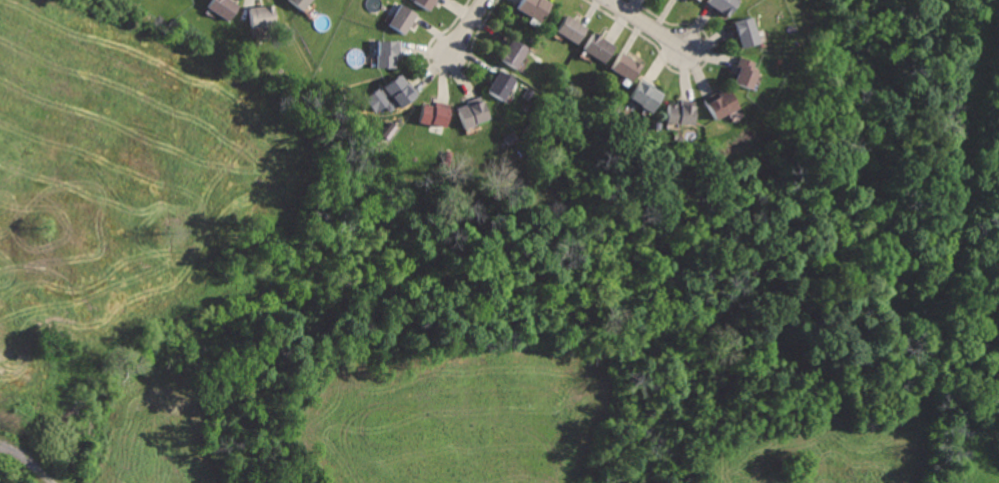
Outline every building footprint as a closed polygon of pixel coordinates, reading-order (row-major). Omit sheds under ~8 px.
[(208,6),(231,21),(243,3),(238,0),(212,0),(208,6)] [(302,13),(313,0),(288,0),(302,13)] [(433,10),(439,0),(416,0),(433,10)] [(518,9),(543,22),(554,2),(550,0),(523,0),(518,9)] [(708,1),(732,16),(741,0),(709,0),(708,1)] [(249,6),(252,29),(278,25),(275,2),(249,6)] [(403,3),(388,25),(405,36),(420,13),(403,3)] [(567,15),(558,33),(582,45),(591,27),(567,15)] [(735,22),(744,50),(762,44),(753,16),(735,22)] [(594,33),(585,50),(609,63),(618,46),(594,33)] [(512,38),(500,59),(518,69),(530,48),(512,38)] [(379,40),(379,70),(397,69),(397,59),(404,59),(403,39),(379,40)] [(621,52),(610,71),(633,84),(644,65),(621,52)] [(742,58),(735,84),(755,90),(762,63),(742,58)] [(500,71),(488,91),(505,102),(517,82),(500,71)] [(402,74),(365,100),(375,114),(383,108),(386,112),(399,103),(401,107),(417,96),(402,74)] [(643,81),(631,100),(653,114),(665,95),(643,81)] [(706,102),(715,122),(741,109),(732,90),(706,102)] [(424,100),(421,120),(449,124),(452,105),(424,100)] [(457,106),(465,131),(491,122),(485,103),(474,107),(472,101),(457,106)] [(670,103),(669,125),(696,126),(697,104),(670,103)]
